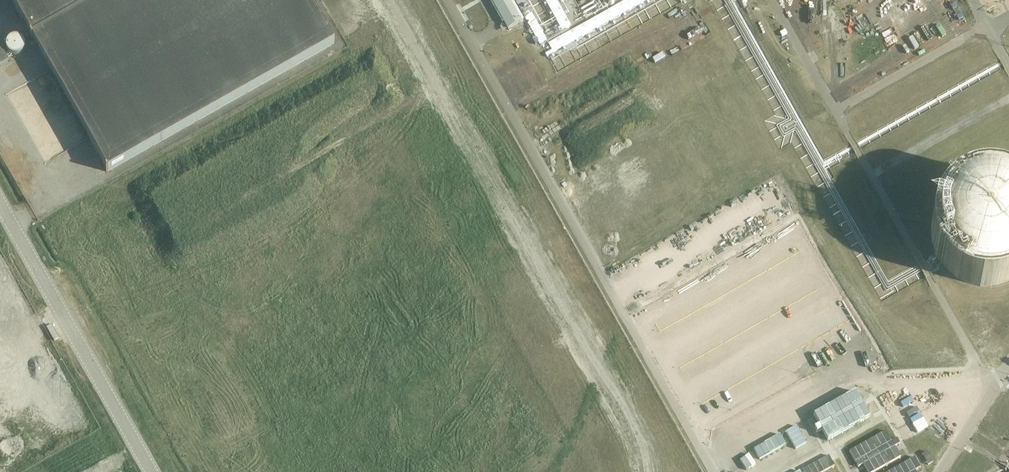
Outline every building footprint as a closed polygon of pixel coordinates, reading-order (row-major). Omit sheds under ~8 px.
[(334,43),(310,0),(11,0),(108,171),(334,43)] [(524,16),(515,0),(490,0),(505,26),(524,16)] [(15,55),(17,55),(19,54),(21,53),(22,52),(23,51),(24,49),(25,47),(25,45),(24,43),(24,42),(23,40),(21,38),(20,37),(18,37),(16,36),(14,36),(12,37),(11,37),(9,39),(8,40),(7,42),(6,44),(6,46),(6,48),(7,50),(8,51),(9,53),(11,54),(13,55),(15,55)] [(1008,179),(1004,177),(999,174),(994,172),(989,171),(983,170),(979,170),(976,170),(969,170),(965,171),(958,173),(954,175),(948,178),(943,182),(940,185),(934,192),(931,196),(929,201),(927,207),(925,211),(924,217),(924,222),(924,228),(925,233),(926,238),(928,243),(930,248),(933,253),(937,257),(940,261),(947,267),(951,269),(957,273),(962,274),(968,276),(976,276),(982,276),(987,276),(993,274),(997,273),(1003,270),(1008,267),(1008,266),(1008,180),(1008,179)] [(827,440),(869,417),(855,392),(813,415),(827,440)] [(886,431),(849,451),(858,467),(863,464),(868,471),(874,471),(900,457),(895,447),(896,446),(900,444),(897,438),(892,441),(886,431)] [(834,466),(828,455),(802,470),(803,471),(823,471),(834,466)] [(915,471),(920,468),(914,457),(888,471),(916,471),(915,471)]
